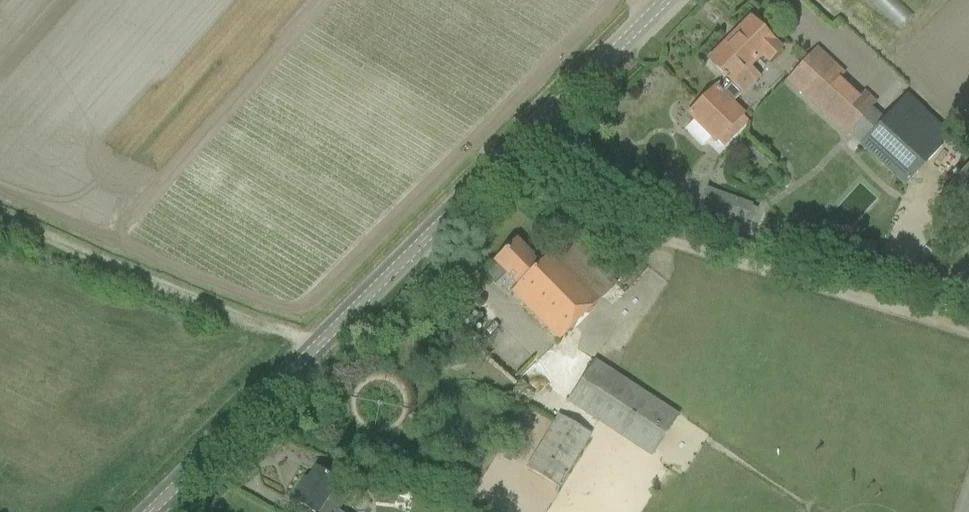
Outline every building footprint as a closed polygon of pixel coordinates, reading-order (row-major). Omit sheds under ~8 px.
[(750,18),(708,60),(723,76),(722,77),(723,78),(688,113),(722,148),(749,121),(731,104),(759,76),(750,66),(761,55),(768,62),(781,49),(750,18)] [(801,96),(846,136),(877,102),(864,90),(859,96),(839,78),(844,73),(817,47),(794,73),(809,87),(801,96)] [(943,143),(899,102),(862,143),(906,184),(943,143)] [(968,188),(968,186),(968,161),(963,156),(949,172),(968,188)] [(843,221),(862,197),(846,184),(827,208),(843,221)] [(699,208),(738,222),(745,224),(752,205),(707,189),(699,208)] [(511,292),(525,306),(559,341),(616,284),(568,236),(539,264),(516,241),(495,262),(518,285),(511,292)] [(566,402),(597,422),(651,457),(678,416),(594,360),(566,402)] [(525,469),(559,489),(590,435),(557,414),(525,469)] [(292,499),(312,511),(337,511),(353,488),(338,478),(336,481),(315,468),(303,487),(301,486),(292,499)]
